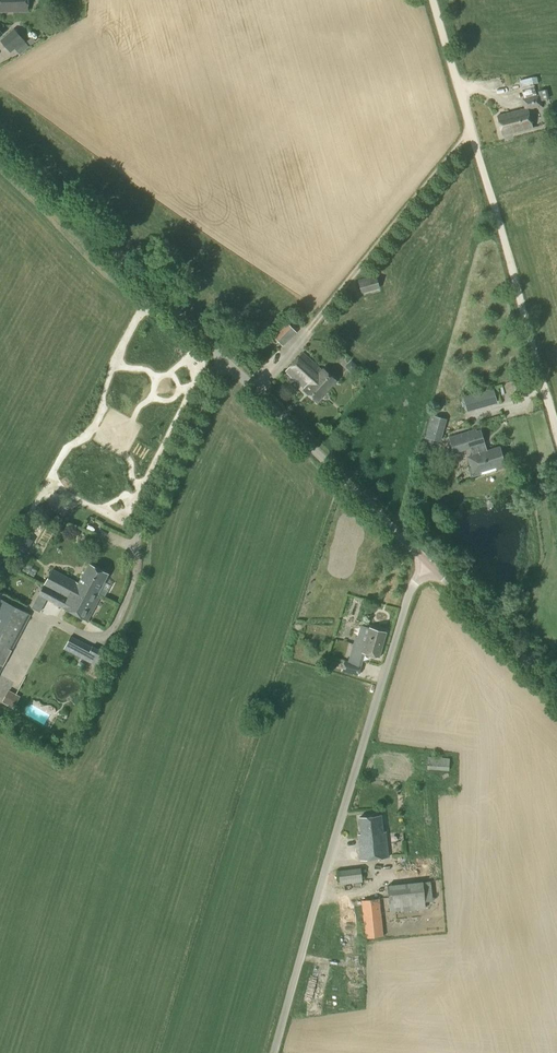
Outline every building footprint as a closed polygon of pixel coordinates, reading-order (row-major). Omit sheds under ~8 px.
[(28,12),(28,0),(0,0),(0,13),(28,12)] [(25,41),(14,28),(0,41),(11,53),(25,41)] [(522,79),(524,86),(536,82),(534,76),(522,79)] [(543,108),(542,101),(549,99),(547,89),(538,92),(539,95),(522,99),(524,109),(497,116),(502,136),(533,128),(528,110),(537,107),(537,109),(543,108)] [(362,294),(380,289),(376,275),(358,280),(362,294)] [(283,346),(297,333),(284,320),(270,333),(283,346)] [(318,402),(336,381),(303,353),(286,372),(305,388),(304,390),(318,402)] [(493,390),(486,392),(489,403),(497,401),(493,390)] [(467,410),(474,408),(471,396),(464,398),(467,410)] [(432,445),(434,440),(440,442),(446,420),(431,416),(424,443),(432,445)] [(513,428),(523,425),(521,418),(511,421),(513,428)] [(476,429),(449,437),(454,454),(470,449),(472,455),(467,456),(470,468),(478,465),(480,473),(497,468),(497,470),(506,468),(500,446),(486,450),(480,430),(476,431),(476,429)] [(15,545),(12,550),(24,557),(27,551),(15,545)] [(49,588),(44,598),(88,621),(101,596),(98,594),(109,575),(89,564),(78,584),(52,570),(44,585),(49,588)] [(31,614),(0,598),(0,672),(3,666),(0,664),(8,649),(11,651),(31,614)] [(380,658),(387,633),(369,628),(366,640),(355,637),(348,661),(344,660),(341,671),(359,676),(365,654),(380,658)] [(85,655),(89,647),(71,638),(67,647),(85,655)] [(92,647),(85,660),(96,666),(104,652),(93,646),(92,647)] [(12,690),(6,698),(15,705),(21,697),(12,690)] [(449,771),(450,759),(428,757),(427,769),(449,771)] [(384,832),(382,816),(359,818),(361,835),(358,835),(361,860),(389,857),(386,832),(384,832)] [(340,884),(362,882),(360,869),(339,871),(340,884)] [(390,912),(425,908),(425,902),(432,901),(430,881),(387,885),(390,912)] [(366,938),(383,936),(379,899),(362,901),(366,938)] [(355,918),(347,919),(348,936),(356,935),(355,918)]
